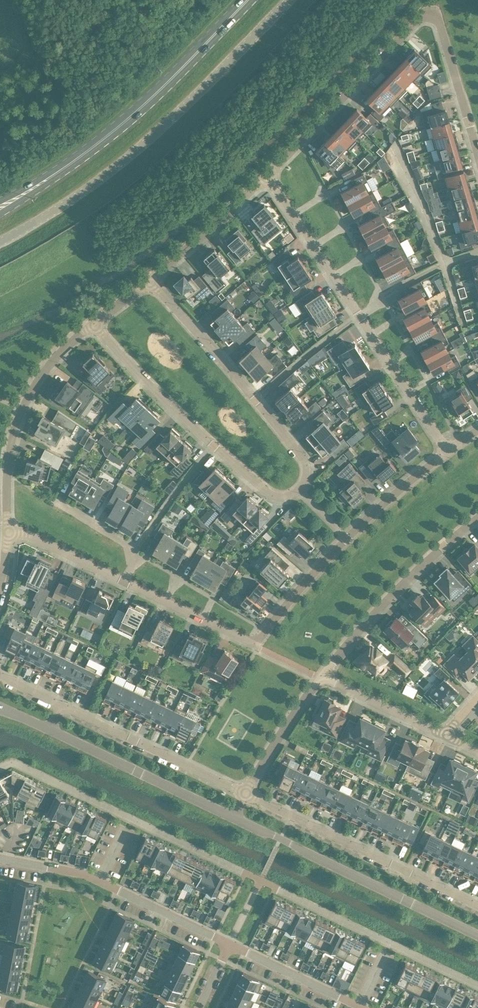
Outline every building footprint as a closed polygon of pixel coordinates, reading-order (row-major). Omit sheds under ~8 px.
[(407,58),(424,75),(432,66),(429,63),(430,62),(428,54),(424,58),(415,49),(407,58)] [(424,75),(407,58),(403,62),(402,60),(397,65),(414,81),(422,73),(424,75)] [(395,70),(391,74),(404,87),(412,79),(414,81),(397,65),(393,69),(395,70)] [(404,87),(391,74),(387,78),(386,77),(382,81),(397,95),(404,87)] [(397,95),(382,81),(377,85),(379,86),(375,90),(391,106),(391,105),(389,103),(397,95)] [(429,93),(440,89),(438,84),(427,87),(429,93)] [(440,89),(429,93),(430,99),(442,95),(440,89)] [(391,106),(375,90),(367,99),(376,107),(372,112),(380,120),(384,116),(383,114),(391,106)] [(416,99),(421,104),(425,100),(420,95),(416,99)] [(421,104),(416,99),(413,102),(418,107),(421,104)] [(426,128),(449,121),(446,110),(434,114),(432,108),(421,111),(426,128)] [(349,117),(365,132),(373,124),(375,126),(379,121),(370,113),(366,117),(357,109),(349,117)] [(403,118),(408,123),(412,119),(407,114),(403,118)] [(344,120),(340,124),(357,140),(355,138),(362,131),(364,133),(365,132),(349,117),(345,121),(344,120)] [(449,121),(426,128),(426,129),(431,127),(434,137),(432,138),(453,132),(449,121)] [(357,140),(340,124),(336,128),(337,129),(333,133),(349,149),(357,140)] [(453,132),(432,138),(435,149),(458,143),(456,137),(454,138),(453,132)] [(349,149),(333,133),(325,142),(341,157),(341,156),(339,155),(347,147),(349,149)] [(317,150),(326,159),(325,160),(329,167),(331,164),(336,169),(344,160),(341,157),(325,142),(317,150)] [(459,148),(458,143),(435,149),(435,150),(438,149),(441,160),(459,154),(458,149),(459,148)] [(380,148),(377,151),(382,156),(385,152),(380,148)] [(446,176),(452,175),(450,169),(462,165),(459,154),(441,160),(433,162),(438,179),(446,176)] [(365,157),(361,161),(366,166),(370,162),(365,157)] [(366,166),(361,161),(358,164),(363,169),(366,166)] [(355,174),(353,168),(342,174),(345,179),(355,174)] [(464,171),(452,175),(446,176),(449,188),(467,182),(464,171)] [(348,203),(373,190),(364,174),(352,180),(355,186),(342,192),(343,193),(349,203),(348,203)] [(469,188),(467,182),(449,188),(452,199),(472,193),(471,187),(469,188)] [(381,207),(373,190),(348,203),(348,204),(349,203),(354,214),(354,215),(367,208),(369,213),(381,207)] [(474,199),(472,193),(452,199),(456,210),(474,204),(472,199),(474,199)] [(381,207),(369,213),(372,219),(360,225),(360,226),(361,225),(366,236),(365,236),(366,236),(389,224),(385,216),(397,209),(392,201),(381,207)] [(273,215),(264,204),(258,209),(259,210),(257,211),(253,215),(252,214),(251,215),(260,225),(258,227),(258,226),(252,230),(263,245),(272,238),(268,233),(278,224),(276,222),(277,222),(271,216),(272,215),(273,216),(273,215)] [(474,204),(456,210),(459,221),(477,215),(477,212),(477,209),(475,210),(474,204)] [(459,221),(462,231),(457,232),(457,233),(477,227),(477,215),(459,221)] [(389,224),(366,236),(366,237),(366,236),(372,246),(371,247),(372,247),(384,241),(387,246),(399,240),(393,229),(389,232),(386,226),(389,224)] [(457,233),(462,250),(473,247),(472,241),(477,239),(477,227),(457,233)] [(238,228),(226,238),(225,238),(233,248),(228,253),(237,264),(243,259),(241,257),(251,248),(245,240),(247,238),(238,228)] [(399,240),(387,246),(390,251),(377,258),(377,259),(378,258),(384,269),(383,269),(408,256),(399,240)] [(220,276),(230,267),(215,249),(204,258),(212,267),(202,275),(217,292),(227,284),(220,276)] [(273,251),(268,255),(271,259),(276,255),(273,251)] [(285,279),(305,266),(298,256),(290,262),(284,252),(273,261),(285,279)] [(408,256),(383,269),(384,269),(389,279),(389,280),(401,274),(404,279),(416,272),(408,256)] [(477,258),(465,261),(470,278),(477,276),(477,263),(477,258)] [(312,277),(305,266),(285,279),(292,290),(290,291),(294,297),(308,288),(304,283),(312,277)] [(181,290),(183,292),(183,291),(188,298),(194,293),(199,299),(211,289),(199,276),(194,280),(191,277),(188,280),(184,275),(175,283),(176,284),(175,285),(180,292),(181,290)] [(470,278),(470,279),(475,277),(477,286),(477,276),(470,278)] [(421,281),(409,287),(412,293),(399,299),(400,300),(406,310),(405,310),(405,311),(414,306),(426,300),(430,298),(421,281)] [(231,297),(242,286),(239,283),(228,294),(231,297)] [(311,315),(329,303),(322,292),(315,297),(313,296),(310,292),(295,301),(303,313),(305,311),(309,312),(311,315)] [(282,296),(267,303),(270,310),(285,303),(282,296)] [(218,334),(237,318),(231,311),(235,307),(228,299),(215,309),(219,315),(211,322),(216,328),(214,329),(218,334)] [(426,300),(414,306),(417,311),(405,318),(411,328),(410,329),(431,318),(430,318),(427,313),(432,310),(426,300)] [(329,303),(311,315),(306,318),(308,321),(306,322),(311,330),(313,329),(318,336),(332,327),(328,321),(328,319),(336,314),(335,313),(337,312),(333,306),(332,307),(329,303)] [(259,331),(263,336),(272,329),(277,336),(285,331),(274,315),(265,322),(267,325),(259,331)] [(237,318),(218,334),(223,339),(224,338),(229,343),(238,336),(242,342),(255,331),(247,322),(243,326),(237,318)] [(431,318),(410,329),(411,329),(417,339),(416,340),(429,334),(432,339),(444,332),(438,322),(433,324),(430,319),(431,318)] [(444,332),(432,339),(434,344),(422,351),(423,351),(428,361),(428,362),(448,351),(445,345),(449,343),(444,332)] [(249,369),(265,355),(262,352),(262,349),(267,345),(257,334),(246,343),(251,349),(240,359),(249,369)] [(461,334),(451,336),(452,344),(463,342),(461,334)] [(346,365),(363,354),(359,348),(358,348),(356,344),(355,344),(348,348),(346,348),(342,341),(327,350),(336,364),(340,361),(344,362),(346,365)] [(448,351),(428,362),(429,362),(434,372),(434,373),(446,366),(449,372),(461,365),(456,355),(451,357),(448,352),(448,351)] [(99,356),(97,358),(93,353),(83,363),(93,373),(90,376),(89,375),(83,380),(86,383),(100,394),(107,387),(104,384),(114,374),(104,365),(106,363),(99,356)] [(265,355),(249,369),(257,379),(268,369),(273,375),(286,365),(276,353),(270,359),(268,359),(265,355)] [(363,354),(346,365),(348,368),(347,372),(343,375),(350,386),(365,377),(362,372),(363,370),(370,366),(369,365),(366,361),(367,361),(363,354)] [(473,370),(466,374),(477,392),(477,374),(473,370)] [(294,372),(279,385),(285,393),(276,400),(283,409),(284,408),(285,410),(300,398),(291,388),(300,380),(294,372)] [(370,402),(386,392),(384,390),(385,389),(379,380),(369,387),(366,381),(354,389),(358,395),(363,392),(370,402)] [(68,381),(62,389),(60,388),(57,393),(58,394),(57,396),(68,404),(68,405),(80,414),(87,404),(82,400),(85,396),(90,400),(95,392),(83,383),(79,389),(68,381)] [(455,391),(457,395),(449,400),(456,411),(458,410),(463,418),(474,411),(466,400),(472,396),(465,384),(455,391)] [(387,394),(386,392),(370,402),(377,413),(370,417),(375,424),(388,415),(384,409),(394,402),(388,393),(387,394)] [(131,426),(148,408),(136,398),(133,401),(133,400),(131,402),(132,403),(128,406),(123,402),(108,418),(114,423),(121,416),(131,426)] [(308,407),(300,398),(285,410),(287,412),(286,413),(293,421),(301,415),(306,421),(321,407),(316,401),(308,407)] [(159,418),(148,408),(131,426),(140,434),(133,441),(140,447),(154,431),(151,427),(154,423),(155,424),(156,422),(156,421),(159,418)] [(43,416),(41,419),(40,421),(41,422),(36,431),(48,437),(48,439),(53,442),(54,440),(56,442),(61,434),(63,435),(64,433),(70,437),(78,423),(58,410),(52,421),(43,416)] [(314,446),(332,431),(326,424),(331,420),(323,411),(313,419),(319,425),(306,436),(314,446)] [(368,427),(363,416),(356,420),(361,430),(368,427)] [(167,455),(181,439),(178,436),(180,435),(172,428),(164,437),(159,432),(144,449),(150,454),(157,446),(167,455)] [(382,429),(375,435),(386,448),(394,441),(402,451),(400,452),(407,460),(408,459),(409,461),(415,456),(414,454),(420,450),(414,442),(417,439),(408,428),(398,436),(392,429),(386,434),(382,429)] [(89,436),(91,432),(87,430),(80,442),(84,445),(83,447),(90,451),(96,440),(89,436)] [(340,441),(332,431),(314,446),(323,456),(332,448),(338,455),(349,445),(343,438),(340,441)] [(104,435),(98,441),(110,449),(113,446),(114,444),(104,435)] [(184,442),(181,439),(167,455),(176,464),(170,471),(177,477),(191,462),(185,456),(193,447),(186,440),(184,442)] [(123,454),(113,446),(110,449),(120,457),(123,454)] [(138,453),(133,448),(123,459),(128,463),(138,453)] [(58,468),(63,458),(45,449),(41,458),(39,456),(36,462),(28,459),(24,474),(39,478),(39,476),(48,478),(52,464),(58,468)] [(377,477),(378,476),(383,481),(396,469),(388,459),(386,461),(380,454),(369,463),(366,460),(359,467),(369,479),(374,475),(377,477)] [(120,459),(112,464),(118,472),(125,468),(120,459)] [(345,502),(348,500),(354,506),(365,496),(360,489),(361,488),(358,485),(364,479),(349,463),(337,474),(345,482),(344,484),(345,485),(340,490),(343,494),(340,496),(345,502)] [(210,493),(225,476),(223,474),(224,473),(218,468),(217,469),(216,468),(210,474),(208,474),(204,470),(192,483),(202,492),(205,489),(210,493)] [(82,499),(94,479),(78,470),(72,480),(76,482),(73,486),(73,485),(72,487),(72,488),(70,491),(71,492),(70,494),(77,498),(78,496),(82,499)] [(225,476),(210,493),(216,498),(212,503),(221,511),(233,497),(229,493),(229,491),(235,485),(233,484),(234,483),(228,478),(225,476)] [(100,483),(94,479),(82,499),(85,500),(84,502),(90,506),(91,504),(93,506),(101,494),(107,497),(114,484),(104,478),(100,483)] [(162,485),(157,491),(164,497),(169,491),(162,485)] [(119,523),(130,505),(123,500),(128,491),(118,486),(108,503),(114,506),(108,517),(109,518),(108,519),(114,523),(115,521),(119,523)] [(243,522),(257,507),(255,505),(256,504),(254,503),(256,502),(250,496),(249,498),(247,497),(240,504),(236,500),(221,516),(227,522),(235,514),(243,522)] [(137,509),(130,505),(119,523),(123,526),(122,527),(128,531),(129,530),(131,531),(137,520),(143,524),(153,507),(142,500),(137,509)] [(257,507),(243,522),(253,531),(246,539),(251,544),(266,528),(261,523),(268,515),(267,514),(268,513),(262,507),(261,509),(259,508),(257,507)] [(166,558),(177,540),(173,537),(172,534),(174,530),(163,523),(154,537),(160,540),(154,551),(156,552),(154,554),(161,558),(162,556),(166,558)] [(288,538),(284,535),(277,543),(289,554),(296,546),(306,555),(315,545),(299,531),(299,532),(296,529),(288,538)] [(183,543),(177,540),(166,558),(170,561),(169,563),(174,566),(175,564),(177,565),(184,553),(190,557),(198,544),(187,537),(183,543)] [(469,549),(464,553),(459,558),(464,564),(462,566),(469,575),(477,568),(477,566),(477,565),(477,564),(477,548),(475,544),(469,549)] [(203,581),(215,562),(203,555),(205,552),(199,548),(193,558),(198,562),(191,574),(193,575),(192,576),(197,580),(198,578),(203,581)] [(289,574),(277,563),(283,558),(272,548),(263,559),(267,563),(260,570),(278,586),(289,574)] [(37,618),(51,589),(45,586),(52,573),(48,571),(51,564),(40,559),(39,563),(35,561),(28,557),(21,571),(30,575),(28,579),(30,580),(40,585),(34,599),(37,600),(30,614),(37,618)] [(220,565),(215,562),(203,581),(215,588),(221,579),(227,583),(236,568),(223,560),(220,565)] [(461,574),(457,578),(447,568),(441,574),(442,575),(433,583),(440,590),(442,588),(450,597),(457,591),(460,595),(471,585),(461,574)] [(52,597),(62,601),(64,598),(75,604),(85,583),(73,577),(69,586),(60,581),(52,597)] [(255,587),(254,589),(253,589),(249,585),(242,593),(245,596),(241,601),(248,607),(247,608),(254,613),(254,612),(257,614),(268,600),(260,594),(259,593),(264,587),(257,580),(253,585),(255,587)] [(88,611),(97,615),(100,610),(104,612),(107,606),(109,607),(114,597),(100,590),(95,599),(93,598),(92,601),(86,599),(80,610),(87,613),(88,611)] [(415,618),(420,623),(422,622),(423,623),(434,613),(437,615),(445,608),(434,596),(429,601),(421,594),(419,596),(418,595),(411,602),(413,603),(408,608),(416,616),(415,618)] [(134,633),(140,620),(142,621),(148,610),(137,605),(136,607),(130,604),(124,617),(117,614),(110,627),(122,633),(124,628),(134,633)] [(385,630),(402,646),(410,638),(419,647),(428,638),(410,621),(405,626),(396,618),(393,621),(392,619),(386,625),(388,627),(385,630)] [(153,627),(151,631),(147,629),(141,641),(155,648),(157,642),(163,645),(173,625),(160,619),(156,628),(153,627)] [(14,657),(26,633),(10,625),(4,636),(10,639),(6,647),(16,652),(14,656),(14,657)] [(26,633),(14,657),(25,662),(34,642),(24,638),(26,633)] [(198,661),(203,651),(199,649),(203,640),(190,633),(183,647),(178,644),(173,655),(183,660),(185,654),(198,661)] [(477,669),(477,668),(477,641),(473,635),(463,645),(467,648),(467,652),(464,655),(477,669)] [(34,642),(25,662),(35,666),(44,647),(34,642)] [(383,673),(385,670),(386,667),(385,665),(384,664),(388,660),(380,653),(381,652),(377,648),(376,649),(373,646),(372,647),(370,646),(364,653),(365,655),(357,663),(365,670),(368,666),(376,673),(377,671),(378,673),(381,673),(383,673)] [(44,647),(35,666),(45,671),(54,652),(44,647)] [(202,671),(227,683),(237,667),(234,665),(238,659),(225,650),(218,660),(209,656),(202,671)] [(65,657),(54,652),(45,671),(55,676),(65,657)] [(389,661),(405,676),(411,669),(395,654),(389,661)] [(477,669),(464,655),(461,658),(457,658),(454,654),(444,663),(457,676),(461,672),(463,672),(469,678),(470,677),(471,678),(477,672),(476,670),(477,669)] [(75,662),(65,657),(55,676),(66,681),(75,662)] [(75,662),(66,681),(76,686),(87,664),(86,664),(85,667),(75,662)] [(87,664),(76,686),(87,691),(90,684),(96,686),(102,675),(96,672),(97,669),(87,664)] [(437,687),(434,684),(425,694),(432,701),(435,698),(444,706),(445,707),(445,706),(458,692),(458,693),(459,692),(458,691),(446,680),(449,677),(450,676),(449,676),(441,668),(440,667),(435,673),(436,673),(443,680),(437,687)] [(114,705),(123,685),(107,678),(102,689),(107,692),(104,700),(114,705)] [(406,692),(409,685),(402,682),(399,689),(406,692)] [(123,685),(114,705),(124,710),(134,690),(123,685)] [(197,693),(199,687),(192,685),(190,691),(197,693)] [(134,690),(124,710),(135,714),(144,695),(134,690)] [(144,695),(135,714),(145,719),(154,700),(144,695)] [(315,719),(324,723),(321,729),(336,736),(342,723),(335,720),(341,707),(334,704),(335,703),(334,703),(334,699),(329,697),(326,699),(325,699),(324,701),(323,700),(319,707),(321,708),(315,719)] [(164,705),(154,700),(145,719),(155,724),(164,705)] [(164,705),(155,724),(165,729),(176,707),(175,710),(164,705)] [(176,707),(165,729),(176,734),(185,715),(187,712),(176,707)] [(185,715),(176,734),(186,739),(190,732),(196,734),(201,723),(185,715)] [(363,744),(372,723),(370,723),(371,721),(363,717),(363,719),(360,718),(357,725),(355,726),(348,723),(340,739),(354,746),(357,741),(363,744)] [(372,723),(363,744),(369,747),(367,752),(381,759),(389,742),(382,739),(382,737),(385,730),(383,728),(384,727),(376,723),(375,725),(372,723)] [(408,765),(418,743),(412,740),(411,742),(406,739),(401,749),(394,746),(387,761),(398,766),(400,761),(408,765)] [(307,752),(309,749),(309,748),(297,743),(295,749),(306,754),(307,752)] [(408,765),(405,770),(425,779),(432,765),(424,761),(429,751),(424,748),(425,746),(418,743),(408,765)] [(451,790),(463,765),(461,764),(460,762),(455,759),(452,760),(451,759),(446,769),(444,770),(439,767),(431,783),(438,786),(439,784),(451,790)] [(289,789),(299,770),(282,762),(277,773),(282,776),(279,784),(289,789)] [(463,765),(451,790),(463,796),(462,798),(469,801),(477,786),(472,783),(471,781),(476,771),(474,770),(474,768),(468,765),(466,766),(463,765)] [(299,770),(289,789),(300,794),(309,775),(299,770)] [(13,771),(0,778),(0,800),(9,795),(6,789),(13,786),(13,771)] [(17,795),(28,800),(36,782),(13,771),(13,786),(20,789),(17,795)] [(309,775),(300,794),(310,799),(319,779),(309,775)] [(319,779),(310,799),(320,804),(329,784),(319,779)] [(36,782),(28,800),(26,804),(36,809),(47,788),(36,782)] [(340,789),(329,784),(320,804),(330,809),(340,789)] [(340,789),(330,809),(341,814),(350,794),(340,789)] [(55,822),(56,822),(67,799),(56,794),(47,814),(57,818),(55,822)] [(350,794),(341,814),(351,819),(360,799),(350,794)] [(361,824),(370,804),(372,801),(362,796),(360,799),(351,819),(361,824)] [(67,799),(56,822),(66,827),(77,804),(67,799)] [(87,809),(77,804),(66,827),(67,827),(68,824),(77,828),(76,831),(76,832),(87,809)] [(381,809),(370,804),(361,824),(371,828),(381,809)] [(87,809),(76,832),(86,836),(97,814),(87,809),(88,809),(87,809)] [(381,809),(371,828),(382,833),(391,814),(381,809)] [(107,819),(97,814),(86,836),(88,833),(98,838),(107,819)] [(391,814),(382,833),(392,838),(401,819),(391,814)] [(401,819),(392,838),(403,844),(406,836),(412,838),(418,827),(401,819)] [(432,858),(441,838),(425,831),(420,842),(425,845),(422,853),(432,858)] [(144,864),(145,865),(156,842),(146,837),(136,856),(146,861),(144,864)] [(441,838),(432,858),(442,863),(452,843),(441,838)] [(156,842),(145,865),(155,869),(165,847),(156,842)] [(452,843),(442,863),(453,868),(462,848),(452,843)] [(157,866),(167,871),(176,852),(165,847),(155,869),(157,866)] [(472,853),(462,848),(453,868),(463,873),(472,853)] [(176,852),(167,871),(177,876),(186,857),(176,852)] [(472,853),(463,873),(473,878),(477,868),(477,856),(472,853)] [(186,856),(186,857),(177,876),(186,881),(196,861),(186,856)] [(195,887),(206,866),(196,861),(186,881),(196,885),(195,887)] [(206,866),(195,887),(206,893),(216,871),(206,866)] [(216,871),(206,893),(207,891),(216,895),(215,898),(226,876),(216,871)] [(236,881),(226,876),(215,898),(225,903),(236,881)] [(17,881),(15,892),(34,896),(36,885),(17,881)] [(13,903),(32,907),(34,896),(15,892),(13,903)] [(265,922),(275,927),(286,905),(276,900),(265,922)] [(32,907),(13,903),(11,914),(30,917),(32,907)] [(285,931),(296,909),(286,905),(275,927),(276,926),(285,931)] [(296,909),(285,931),(286,931),(287,929),(296,933),(295,935),(295,936),(305,914),(296,910),(296,909)] [(113,922),(130,930),(135,920),(117,912),(113,922)] [(9,924),(28,928),(30,917),(11,914),(9,924)] [(305,914),(295,936),(306,941),(316,919),(309,916),(305,914)] [(315,946),(315,947),(326,924),(316,919),(306,941),(307,939),(316,943),(315,946)] [(130,930),(113,922),(108,931),(125,940),(130,930)] [(28,928),(9,924),(7,935),(26,939),(28,928)] [(326,924),(315,947),(325,951),(336,929),(326,924)] [(336,929),(325,951),(335,956),(345,933),(336,929)] [(103,941),(120,949),(125,940),(108,931),(103,941)] [(355,938),(345,933),(335,956),(344,961),(355,938)] [(355,938),(344,961),(345,961),(345,960),(355,964),(365,943),(355,938)] [(116,959),(120,949),(103,941),(99,951),(116,959)] [(6,942),(4,953),(22,957),(24,946),(6,942)] [(184,943),(179,954),(195,961),(200,951),(184,943)] [(111,969),(116,959),(99,951),(94,961),(111,969)] [(22,957),(4,953),(2,964),(20,967),(22,957)] [(195,961),(179,954),(174,963),(170,961),(190,971),(195,961)] [(170,961),(165,971),(186,981),(190,971),(170,961)] [(405,990),(416,967),(406,962),(395,985),(405,990)] [(2,964),(0,973),(0,974),(18,978),(20,967),(2,964)] [(425,972),(416,967),(405,990),(407,987),(416,991),(414,994),(415,994),(425,972)] [(84,981),(101,989),(106,979),(89,971),(84,981)] [(186,981),(165,971),(160,981),(181,991),(186,981)] [(238,982),(259,992),(264,982),(243,972),(238,982)] [(426,972),(425,972),(415,994),(424,999),(435,976),(426,972)] [(0,974),(0,986),(16,989),(18,978),(0,974)] [(436,977),(435,976),(424,999),(434,1004),(445,981),(436,977)] [(96,999),(101,989),(84,981),(79,991),(96,999)] [(181,991),(160,981),(164,983),(160,993),(176,1001),(181,991)] [(434,1004),(435,1003),(445,1007),(456,986),(455,986),(445,981),(434,1004)] [(259,993),(259,992),(238,982),(234,991),(254,1001),(255,1001),(250,999),(254,991),(259,993)] [(456,986),(445,1007),(457,1007),(466,991),(456,986)] [(96,999),(79,991),(75,1001),(90,1007),(92,1007),(96,999)] [(245,1007),(251,1007),(254,1001),(234,991),(229,1001),(245,1007)] [(457,1007),(469,1007),(475,996),(466,991),(457,1007)] [(149,1004),(156,1007),(173,1007),(174,1004),(154,994),(149,1004)] [(475,996),(469,1007),(477,1007),(477,997),(475,996)]
